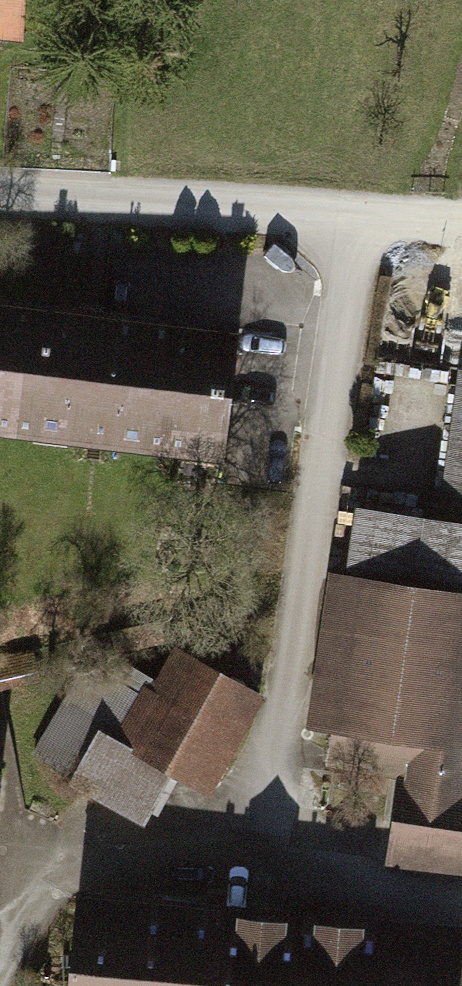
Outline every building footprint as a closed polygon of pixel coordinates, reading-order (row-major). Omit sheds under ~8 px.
[(40,21),(42,0),(0,0),(0,17),(40,21)] [(219,453),(234,332),(0,305),(0,427),(219,453)] [(444,523),(461,526),(461,386),(444,523)] [(461,603),(461,526),(444,523),(373,513),(342,724),(416,735),(410,779),(405,779),(393,859),(461,869),(461,837),(428,832),(435,787),(461,603)] [(199,786),(250,692),(221,675),(226,663),(189,640),(161,689),(131,743),(130,745),(96,727),(77,773),(149,810),(171,769),(199,786)] [(131,743),(161,689),(112,660),(104,675),(85,663),(33,754),(72,774),(77,773),(96,727),(131,743)] [(435,787),(428,832),(461,837),(461,791),(435,787)] [(71,985),(461,985),(461,943),(452,942),(452,938),(181,913),(79,903),(71,985)]
